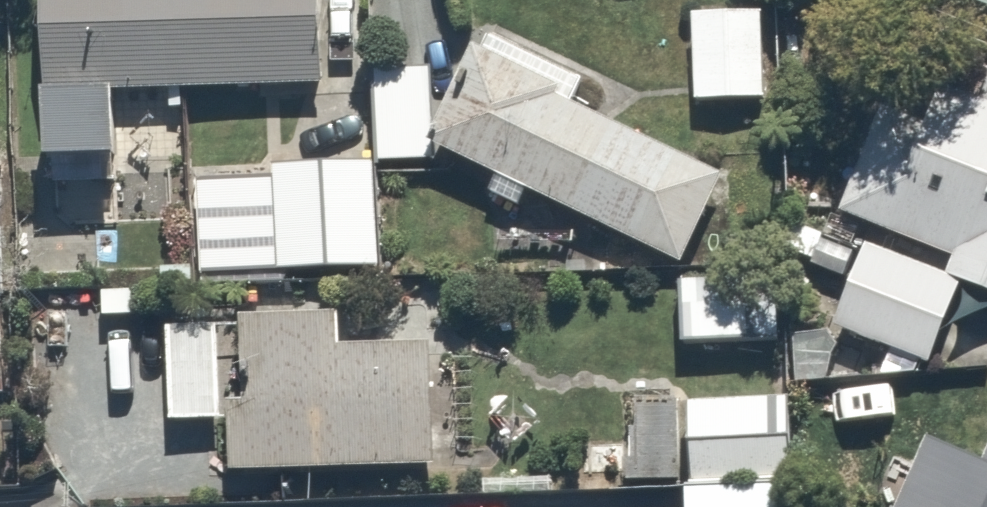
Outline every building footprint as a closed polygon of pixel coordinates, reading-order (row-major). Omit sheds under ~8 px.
[(28,154),(98,155),(99,84),(305,87),(306,0),(30,0),(28,154)] [(755,9),(679,13),(684,98),(760,94),(755,9)] [(715,162),(482,37),(423,144),(477,173),(469,186),(506,206),(520,180),(663,258),(715,162)] [(874,74),(805,257),(838,270),(822,323),(918,360),(949,277),(986,292),(986,63),(967,56),(949,102),(874,74)] [(421,67),(367,66),(366,149),(420,149),(421,67)] [(369,157),(259,161),(263,264),(373,260),(369,157)] [(739,347),(779,345),(776,270),(669,274),(672,350),(694,349),(696,392),(741,390),(739,347)] [(218,408),(217,463),(433,467),(435,338),(338,336),(339,319),(228,316),(227,374),(249,375),(249,408),(218,408)] [(671,398),(671,506),(785,506),(785,398),(671,398)] [(973,463),(916,439),(887,506),(986,506),(986,430),(973,463)]
